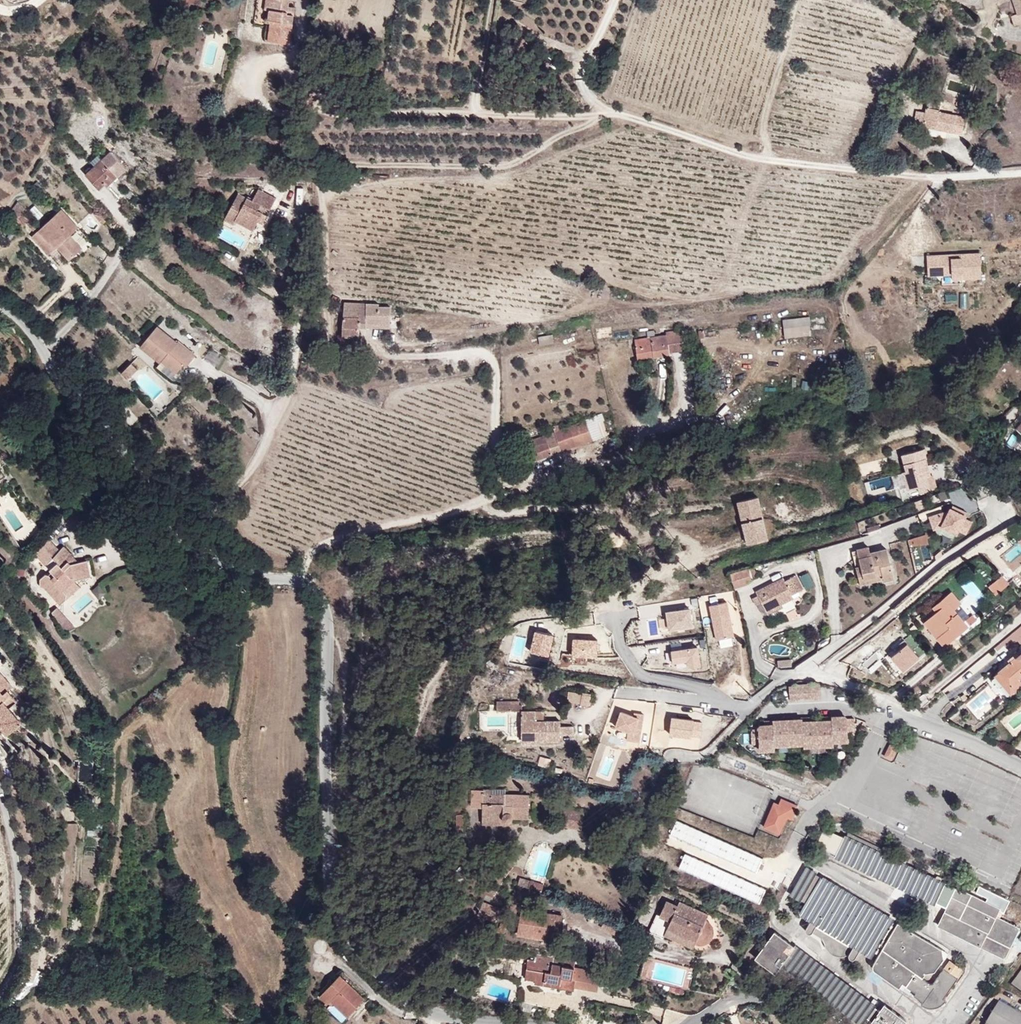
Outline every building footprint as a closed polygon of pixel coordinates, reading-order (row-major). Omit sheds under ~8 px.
[(276,0),(269,0),(267,16),(274,16),(276,0)] [(274,16),(297,18),(299,0),(276,0),(274,16)] [(999,3),(1007,0),(1015,24),(1020,23),(1020,0),(998,0),(999,3)] [(913,124),(961,133),(965,115),(940,110),(941,100),(929,98),(927,110),(916,108),(913,124)] [(70,144),(81,136),(70,124),(60,132),(70,144)] [(106,155),(95,141),(84,149),(95,163),(106,155)] [(118,177),(104,160),(87,175),(98,189),(104,184),(108,187),(118,177)] [(23,209),(15,202),(9,211),(15,218),(13,219),(21,228),(25,224),(28,222),(20,213),(23,209)] [(259,227),(263,220),(276,227),(282,214),(260,204),(255,216),(241,210),(229,237),(241,243),(243,239),(254,245),(252,249),(257,252),(263,241),(269,243),(274,234),(259,227)] [(29,211),(38,221),(43,216),(35,206),(29,211)] [(78,230),(60,209),(28,235),(45,256),(57,246),(68,258),(81,248),(78,243),(71,249),(65,241),(72,235),(78,230)] [(267,230),(271,224),(263,220),(259,227),(267,230)] [(36,229),(29,221),(28,222),(25,224),(32,232),(36,229)] [(71,249),(78,243),(72,235),(65,241),(71,249)] [(238,249),(241,243),(229,237),(226,242),(238,249)] [(254,245),(243,239),(241,243),(252,249),(254,245)] [(982,280),(981,252),(926,255),(927,278),(941,277),(941,282),(982,280)] [(359,336),(359,328),(391,327),(391,305),(379,306),(379,303),(346,302),(342,335),(359,336)] [(811,317),(782,319),(783,338),(812,336),(811,317)] [(200,357),(183,343),(179,344),(162,329),(148,343),(168,361),(165,365),(178,377),(187,367),(190,370),(200,357)] [(687,353),(684,330),(657,333),(658,338),(626,343),(629,362),(647,359),(687,353)] [(539,344),(554,343),(554,334),(538,336),(539,344)] [(168,361),(148,343),(142,350),(162,368),(165,365),(168,361)] [(211,348),(203,359),(217,368),(224,358),(211,348)] [(649,377),(647,359),(629,362),(631,379),(649,377)] [(129,382),(140,372),(133,365),(123,376),(129,382)] [(733,411),(741,403),(737,398),(729,406),(733,411)] [(592,437),(585,416),(560,425),(554,427),(562,448),(592,437)] [(562,448),(554,427),(528,437),(536,458),(562,448)] [(907,472),(903,473),(908,491),(919,489),(920,495),(931,492),(927,478),(931,477),(927,460),(928,460),(925,450),(902,456),(907,472)] [(927,478),(931,492),(937,490),(934,476),(927,478)] [(938,493),(940,502),(948,500),(946,491),(938,493)] [(916,509),(939,503),(937,495),(914,501),(916,509)] [(738,503),(748,546),(767,541),(757,498),(738,503)] [(236,512),(227,504),(222,510),(231,518),(236,512)] [(972,524),(950,512),(948,516),(943,514),(930,518),(934,530),(942,528),(957,535),(959,531),(967,535),(972,524)] [(97,572),(93,556),(80,558),(78,556),(83,551),(73,541),(69,545),(56,531),(42,545),(55,561),(56,560),(63,553),(67,557),(59,564),(61,567),(59,569),(55,569),(49,574),(49,582),(53,582),(69,600),(76,594),(76,588),(73,584),(82,576),(97,572)] [(925,536),(915,538),(916,546),(926,544),(925,536)] [(1020,551),(1020,546),(1019,542),(1003,552),(1008,559),(1020,551)] [(868,548),(851,551),(859,585),(881,580),(880,574),(863,578),(859,560),(870,557),(869,554),(868,548)] [(869,554),(870,557),(859,560),(863,578),(880,574),(881,580),(882,582),(893,579),(886,550),(869,554)] [(59,564),(67,557),(63,553),(56,560),(59,564)] [(735,587),(749,583),(746,570),(731,575),(735,587)] [(76,594),(90,581),(89,581),(99,572),(97,572),(82,576),(73,584),(76,588),(76,594)] [(809,572),(799,576),(805,590),(815,586),(809,572)] [(797,574),(793,576),(799,590),(803,588),(797,574)] [(799,591),(799,590),(793,576),(786,579),(784,575),(753,589),(757,597),(760,603),(765,613),(783,604),(795,598),(793,594),(799,591)] [(998,577),(985,588),(992,596),(1005,585),(998,577)] [(92,590),(98,600),(106,596),(100,585),(92,590)] [(963,627),(948,610),(957,603),(946,591),(933,603),(938,608),(930,613),(923,619),(939,636),(932,642),(938,648),(963,627)] [(84,621),(65,602),(61,606),(72,625),(84,621)] [(709,606),(716,640),(733,637),(726,602),(709,606)] [(930,613),(938,608),(933,603),(927,608),(930,613)] [(783,604),(765,613),(768,616),(785,607),(783,604)] [(970,627),(977,620),(962,604),(955,611),(970,627)] [(692,628),(690,610),(667,614),(669,631),(692,628)] [(939,636),(923,619),(916,625),(932,642),(939,636)] [(548,658),(553,636),(536,633),(531,654),(548,658)] [(597,658),(597,641),(573,640),(572,657),(597,658)] [(881,657),(893,672),(909,659),(897,644),(881,657)] [(671,652),(673,663),(687,661),(688,667),(693,668),(700,667),(697,648),(671,652)] [(993,676),(1008,696),(1020,685),(1020,678),(1020,677),(1020,676),(1020,652),(993,676)] [(792,667),(791,659),(777,660),(777,667),(780,668),(792,667)] [(3,716),(16,729),(29,716),(13,698),(21,691),(15,684),(20,680),(6,665),(0,671),(0,719),(3,716)] [(793,679),(793,680),(794,693),(802,693),(800,678),(793,679)] [(808,678),(800,678),(802,693),(809,693),(808,680),(808,678)] [(817,694),(816,679),(808,680),(809,693),(809,695),(817,694)] [(794,693),(793,680),(785,681),(787,695),(794,695),(794,693)] [(965,704),(977,718),(998,702),(986,687),(965,704)] [(16,702),(24,694),(21,691),(13,698),(16,702)] [(567,704),(590,704),(590,693),(567,693),(567,704)] [(870,697),(861,693),(857,703),(867,707),(870,697)] [(533,707),(519,707),(520,738),(557,737),(557,730),(569,730),(569,722),(557,723),(557,716),(534,717),(533,707)] [(505,710),(479,711),(479,725),(506,725),(505,710)] [(616,727),(628,731),(627,740),(640,742),(645,715),(634,713),(634,716),(621,712),(616,727)] [(842,715),(828,715),(828,719),(829,740),(843,740),(843,732),(852,731),(851,720),(844,720),(844,717),(842,715)] [(701,738),(702,724),(694,723),(694,721),(672,718),(670,735),(692,738),(692,737),(701,738)] [(799,720),(799,718),(785,719),(786,743),(801,742),(799,720)] [(786,743),(785,719),(770,719),(770,723),(771,744),(786,743)] [(816,745),(814,719),(799,720),(801,742),(801,745),(816,745)] [(829,740),(828,719),(814,719),(816,745),(829,744),(829,740)] [(771,744),(770,723),(759,724),(757,726),(757,729),(753,729),(751,732),(752,743),(758,743),(758,749),(772,749),(771,744)] [(884,757),(890,744),(882,741),(876,753),(884,757)] [(547,766),(549,759),(540,757),(539,765),(547,766)] [(79,766),(79,780),(92,780),(92,766),(79,766)] [(526,818),(527,792),(502,791),(502,788),(468,787),(467,805),(478,806),(478,824),(510,824),(510,817),(526,818)] [(769,802),(761,822),(777,828),(782,816),(787,819),(792,805),(777,798),(774,804),(769,802)] [(775,833),(777,828),(761,822),(759,826),(775,833)] [(692,870),(706,842),(670,825),(656,854),(692,870)] [(831,848),(839,833),(826,827),(817,841),(831,848)] [(858,835),(842,827),(839,833),(855,840),(858,835)] [(901,861),(903,856),(858,835),(855,840),(839,833),(831,848),(829,851),(929,900),(932,900),(941,880),(901,861)] [(931,872),(937,863),(923,856),(919,865),(931,872)] [(763,885),(706,861),(698,880),(754,904),(763,885)] [(791,896),(807,871),(797,865),(781,890),(791,896)] [(798,900),(813,874),(807,871),(791,896),(798,900)] [(887,917),(813,874),(798,900),(791,910),(804,917),(802,921),(820,932),(823,928),(835,935),(832,940),(851,951),(854,947),(866,953),(887,917)] [(944,906),(955,884),(942,877),(941,880),(932,900),(944,906)] [(519,878),(517,888),(541,894),(544,883),(519,878)] [(1017,925),(998,915),(1001,910),(996,907),(997,904),(955,884),(944,906),(936,922),(965,935),(1003,954),(1017,925)] [(489,913),(495,899),(476,890),(469,905),(489,913)] [(705,922),(706,916),(676,901),(672,907),(662,902),(653,918),(665,925),(662,932),(688,943),(697,944),(706,940),(711,933),(711,929),(709,925),(705,922)] [(555,938),(561,913),(521,904),(514,928),(555,938)] [(615,936),(620,927),(601,918),(597,927),(615,936)] [(935,944),(890,919),(866,959),(866,961),(866,962),(866,963),(867,965),(868,966),(893,983),(896,979),(909,987),(907,990),(917,996),(915,999),(916,999),(917,1000),(919,1001),(922,1001),(925,1002),(928,1002),(931,1001),(934,1000),(936,999),(940,994),(938,992),(951,972),(937,964),(927,977),(924,978),(916,972),(919,968),(928,966),(937,954),(935,944)] [(812,960),(769,930),(751,956),(770,969),(775,963),(857,1021),(861,1015),(874,1023),(896,1023),(901,1017),(877,1000),(873,1005),(812,960)] [(569,974),(572,962),(574,953),(550,947),(547,955),(534,952),(532,962),(542,964),(540,972),(556,976),(555,983),(571,987),(572,982),(574,974),(569,974)] [(644,974),(650,949),(641,948),(636,972),(644,974)] [(556,976),(540,972),(542,964),(532,962),(529,977),(555,983),(556,976)] [(595,988),(600,968),(572,962),(569,974),(574,974),(572,982),(595,988)] [(1007,986),(1020,994),(1020,964),(1007,986)] [(508,968),(506,976),(515,978),(517,970),(508,968)] [(350,1018),(365,998),(340,976),(319,999),(328,1006),(331,1003),(350,1018)] [(994,1001),(981,1023),(1020,1023),(1020,1017),(994,1001)]
